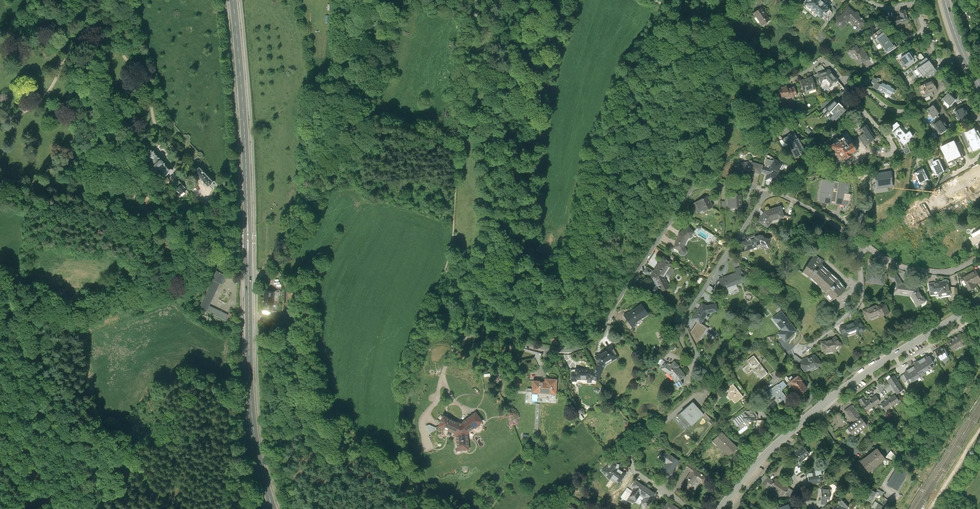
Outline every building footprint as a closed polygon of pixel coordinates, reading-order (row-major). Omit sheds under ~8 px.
[(820,1),(819,0),(808,0),(805,4),(803,7),(815,17),(817,15),(821,18),(823,15),(825,17),(830,12),(828,10),(828,9),(822,3),(825,0),(820,0),(820,1)] [(848,7),(834,23),(842,29),(850,20),(859,28),(865,22),(848,7)] [(761,8),(753,13),(762,25),(770,20),(761,8)] [(908,22),(905,10),(899,12),(900,17),(891,19),(893,26),(908,22)] [(890,42),(883,32),(876,37),(886,50),(882,52),(885,55),(898,46),(893,39),(890,42)] [(857,45),(850,50),(860,65),(870,59),(863,47),(860,49),(857,45)] [(896,56),(899,60),(900,59),(906,55),(906,54),(904,51),(896,56)] [(906,55),(900,59),(906,67),(914,62),(908,53),(908,52),(906,54),(906,55)] [(909,52),(908,53),(914,62),(915,63),(919,61),(917,58),(922,55),(921,54),(920,54),(917,56),(913,54),(911,52),(909,52)] [(928,61),(927,58),(919,63),(921,66),(928,61)] [(929,61),(928,61),(921,66),(917,69),(920,74),(923,78),(926,76),(928,79),(939,74),(929,61)] [(828,69),(821,71),(824,81),(828,80),(833,85),(840,78),(841,78),(832,67),(828,69)] [(814,74),(803,79),(807,91),(819,87),(816,79),(814,74)] [(848,87),(840,78),(833,85),(839,93),(848,87)] [(879,91),(880,90),(882,85),(877,83),(878,82),(878,80),(876,79),(874,78),(872,82),(876,84),(874,88),(879,91)] [(932,81),(918,87),(920,91),(924,90),(926,94),(932,92),(936,90),(932,81)] [(788,83),(778,87),(782,96),(788,93),(790,97),(800,94),(797,84),(790,87),(788,83)] [(894,89),(883,84),(882,85),(880,90),(891,96),(893,92),(895,94),(897,91),(894,90),(894,89)] [(956,100),(949,93),(942,99),(950,107),(956,100)] [(836,101),(835,100),(828,107),(826,110),(828,111),(832,115),(830,118),(833,121),(835,122),(846,110),(841,105),(836,100),(836,101)] [(927,109),(933,118),(939,114),(933,105),(927,109)] [(954,111),(957,117),(967,112),(965,107),(954,111)] [(969,117),(967,112),(957,117),(959,122),(969,117)] [(933,125),(936,130),(945,124),(942,119),(933,125)] [(906,134),(900,127),(897,123),(890,128),(894,132),(893,133),(897,137),(897,136),(900,139),(899,140),(903,145),(904,145),(907,143),(910,140),(909,139),(913,136),(909,131),(906,134)] [(949,128),(945,124),(936,130),(939,135),(949,128)] [(858,137),(863,145),(868,141),(869,142),(874,139),(865,126),(860,129),(863,134),(858,137)] [(811,136),(814,132),(808,127),(805,132),(811,136)] [(979,150),(979,134),(978,130),(977,131),(975,127),(964,132),(973,153),(979,150)] [(782,139),(778,130),(772,133),(782,148),(788,144),(796,158),(802,155),(801,154),(804,152),(801,145),(800,146),(797,140),(798,139),(794,133),(782,139)] [(829,146),(840,162),(858,150),(847,134),(839,140),(838,138),(836,138),(835,139),(834,139),(833,140),(833,142),(833,143),(829,146)] [(954,141),(941,147),(948,164),(962,158),(954,141)] [(140,153),(144,150),(137,142),(134,145),(140,153)] [(910,152),(907,143),(904,145),(903,145),(902,146),(902,147),(905,154),(910,152)] [(165,176),(168,173),(169,173),(169,174),(170,174),(171,174),(172,173),(172,172),(173,172),(173,171),(173,170),(172,170),(172,169),(171,169),(170,169),(169,169),(162,162),(164,161),(162,158),(160,160),(152,151),(146,156),(145,158),(151,164),(147,168),(152,174),(156,171),(162,178),(167,183),(169,181),(165,176)] [(769,168),(762,166),(760,172),(767,174),(766,180),(774,183),(777,171),(779,168),(781,165),(782,164),(774,159),(767,155),(762,163),(769,167),(769,168)] [(935,176),(945,172),(939,159),(932,162),(934,165),(931,167),(935,176)] [(760,174),(760,172),(762,166),(762,165),(751,162),(739,163),(740,171),(750,171),(760,174)] [(199,168),(195,172),(208,187),(209,186),(213,182),(199,168)] [(921,187),(919,184),(928,180),(923,169),(911,174),(913,178),(910,180),(915,190),(921,187)] [(864,172),(857,173),(858,180),(868,178),(868,174),(864,175),(864,172)] [(890,172),(876,174),(878,188),(892,186),(890,172)] [(179,181),(173,186),(180,195),(181,195),(182,197),(185,194),(184,192),(187,189),(179,181)] [(214,181),(213,182),(209,186),(212,190),(218,185),(214,181)] [(849,184),(823,181),(822,191),(824,192),(823,202),(830,203),(830,202),(846,204),(846,199),(849,200),(849,195),(847,195),(849,184)] [(961,182),(929,205),(944,227),(976,204),(961,182)] [(741,195),(725,196),(725,202),(722,202),(722,208),(734,207),(741,207),(741,195)] [(713,207),(707,196),(693,203),(698,212),(705,209),(706,210),(713,207)] [(765,212),(759,221),(767,227),(770,223),(769,222),(771,219),(783,215),(783,217),(785,217),(785,215),(783,214),(780,207),(765,212)] [(693,232),(688,226),(679,234),(674,248),(679,249),(679,253),(681,255),(684,255),(686,253),(686,250),(683,247),(686,239),(693,232)] [(768,247),(770,238),(759,235),(754,235),(746,238),(747,241),(750,249),(760,245),(768,247)] [(744,252),(750,249),(747,241),(741,244),(744,252)] [(813,275),(821,282),(831,270),(823,262),(826,260),(816,253),(804,270),(813,275)] [(671,263),(663,257),(653,271),(650,276),(653,278),(656,286),(653,288),(652,290),(653,292),(655,293),(659,291),(660,289),(661,291),(669,287),(663,276),(664,274),(669,277),(674,270),(669,266),(671,263)] [(647,267),(643,272),(650,276),(653,271),(647,267)] [(720,284),(723,290),(728,288),(729,291),(737,289),(735,284),(738,283),(739,284),(744,282),(743,279),(741,274),(743,274),(743,273),(740,267),(735,270),(736,274),(724,278),(724,277),(719,279),(720,281),(720,284)] [(744,273),(743,273),(743,274),(741,274),(743,279),(746,279),(750,281),(754,274),(747,269),(744,273)] [(840,279),(831,270),(821,282),(829,290),(827,293),(832,299),(847,288),(840,279)] [(885,273),(867,270),(866,276),(867,282),(883,285),(885,273)] [(968,291),(977,286),(976,284),(979,281),(979,277),(976,270),(975,270),(961,278),(968,291)] [(224,275),(217,271),(211,284),(207,282),(207,284),(202,293),(206,295),(199,309),(230,324),(233,315),(229,313),(228,316),(209,307),(220,284),(222,284),(227,276),(224,275)] [(896,273),(890,277),(894,283),(895,284),(894,293),(911,295),(912,296),(918,306),(926,301),(918,287),(918,286),(905,284),(902,283),(898,277),(896,273)] [(944,281),(929,283),(931,295),(936,294),(936,297),(938,298),(941,298),(942,296),(950,294),(949,288),(948,281),(947,281),(947,280),(944,280),(944,281)] [(714,289),(709,286),(706,291),(713,296),(717,291),(716,290),(714,289)] [(279,293),(265,290),(262,311),(276,313),(279,293)] [(702,304),(695,316),(693,320),(700,324),(706,314),(717,311),(716,304),(706,306),(702,304)] [(864,315),(867,320),(870,319),(876,317),(876,314),(881,314),(882,316),(889,312),(885,304),(880,304),(879,305),(874,305),(868,308),(867,308),(863,310),(865,315),(864,315)] [(628,313),(624,315),(632,328),(636,325),(635,321),(640,318),(641,319),(647,314),(641,305),(632,311),(632,312),(629,314),(628,313)] [(796,330),(781,311),(772,318),(782,330),(778,333),(784,341),(796,330)] [(853,322),(840,327),(843,337),(856,332),(858,335),(866,329),(858,318),(853,322)] [(969,330),(964,332),(968,339),(973,336),(969,330)] [(964,332),(950,340),(956,350),(966,344),(965,341),(968,339),(964,332)] [(831,340),(820,342),(823,353),(831,351),(834,353),(841,345),(835,336),(831,340)] [(946,345),(938,349),(941,355),(944,359),(951,355),(950,352),(947,346),(946,345)] [(599,362),(594,372),(591,378),(598,381),(603,369),(601,368),(603,363),(615,356),(613,351),(614,350),(612,347),(607,350),(599,355),(599,354),(595,357),(599,362)] [(770,372),(756,354),(750,359),(752,362),(746,367),(750,372),(755,368),(762,378),(770,372)] [(802,359),(795,354),(790,358),(794,363),(797,360),(799,362),(802,359)] [(803,358),(802,359),(799,362),(798,363),(804,371),(808,370),(808,369),(815,366),(816,367),(821,363),(814,354),(803,358)] [(931,355),(916,363),(920,372),(936,364),(931,355)] [(666,364),(664,363),(662,365),(661,366),(662,366),(661,369),(664,370),(667,373),(668,372),(671,374),(674,378),(673,379),(675,382),(681,379),(685,376),(683,373),(680,369),(678,367),(679,366),(674,362),(670,366),(668,365),(666,364)] [(592,383),(591,378),(594,372),(587,369),(586,369),(575,370),(575,373),(571,373),(571,382),(576,382),(576,379),(587,379),(587,383),(592,383)] [(801,374),(792,380),(801,392),(805,389),(806,389),(809,387),(803,379),(804,378),(801,374)] [(890,379),(895,385),(901,381),(897,375),(890,379)] [(521,385),(519,378),(510,381),(512,388),(521,385)] [(924,378),(912,384),(915,390),(927,384),(924,378)] [(549,382),(532,381),(532,393),(533,393),(533,394),(532,394),(531,402),(537,402),(537,398),(556,399),(557,380),(549,379),(549,382)] [(681,379),(675,382),(671,384),(674,389),(680,385),(680,386),(683,384),(683,383),(682,382),(681,380),(681,379)] [(789,384),(786,379),(781,383),(780,382),(763,396),(768,403),(771,401),(770,400),(779,393),(785,402),(791,397),(784,389),(785,388),(784,387),(789,384)] [(905,388),(901,381),(895,385),(899,392),(905,388)] [(727,390),(733,398),(735,397),(739,402),(747,395),(736,383),(727,390)] [(897,393),(890,398),(895,404),(901,400),(897,393)] [(878,394),(871,399),(875,405),(882,401),(878,394)] [(869,409),(875,405),(871,399),(869,400),(866,396),(862,399),(869,409)] [(888,409),(895,404),(890,398),(884,403),(888,409)] [(691,404),(680,415),(683,418),(687,415),(695,424),(707,413),(701,406),(696,410),(691,404)] [(863,419),(851,405),(844,410),(854,423),(848,428),(854,435),(858,432),(858,431),(866,425),(863,420),(863,419)] [(747,410),(736,419),(741,425),(749,419),(760,419),(761,419),(761,414),(757,410),(747,410)] [(476,412),(462,422),(459,423),(443,416),(439,426),(443,428),(454,433),(456,435),(458,450),(469,449),(467,434),(469,431),(473,428),(476,428),(480,425),(481,422),(482,421),(476,412)] [(443,428),(439,426),(435,427),(429,425),(426,426),(429,433),(430,433),(431,436),(429,436),(431,443),(432,443),(434,448),(440,446),(438,440),(437,440),(435,435),(441,432),(443,428)] [(741,446),(725,431),(716,440),(732,455),(741,446)] [(805,444),(795,452),(803,460),(812,452),(805,444)] [(853,455),(847,446),(843,449),(849,458),(853,455)] [(887,458),(879,448),(863,461),(870,471),(887,458)] [(682,460),(669,450),(667,452),(663,458),(670,462),(665,469),(668,471),(672,474),(682,460)] [(887,456),(891,459),(895,455),(892,451),(887,456)] [(605,469),(612,478),(615,475),(623,481),(629,472),(621,467),(624,462),(615,456),(609,465),(605,469)] [(692,461),(688,467),(694,470),(685,484),(692,489),(700,478),(706,482),(710,477),(696,467),(697,465),(692,461)] [(799,465),(795,467),(798,473),(804,470),(802,466),(801,467),(799,465)] [(910,471),(900,465),(889,483),(900,489),(910,471)] [(823,468),(809,470),(811,481),(823,480),(822,475),(824,474),(823,468)] [(669,479),(672,474),(668,471),(664,475),(669,479)] [(770,483),(773,485),(777,480),(770,476),(764,482),(768,485),(770,483)] [(785,481),(778,477),(777,480),(773,485),(772,487),(785,495),(787,492),(791,486),(784,482),(785,481)] [(648,497),(645,502),(650,506),(659,493),(642,482),(639,487),(636,491),(633,495),(639,499),(643,493),(648,497)] [(797,490),(791,486),(787,492),(792,495),(792,496),(794,496),(794,497),(799,495),(797,490)] [(869,486),(864,494),(873,500),(878,492),(878,491),(869,486)] [(633,495),(636,491),(630,487),(624,495),(630,499),(637,502),(639,499),(633,495)] [(832,488),(824,488),(824,503),(829,503),(829,498),(832,498),(832,488)] [(665,508),(685,508),(671,500),(665,508)] [(878,500),(874,506),(878,508),(884,508),(886,506),(878,500)]
